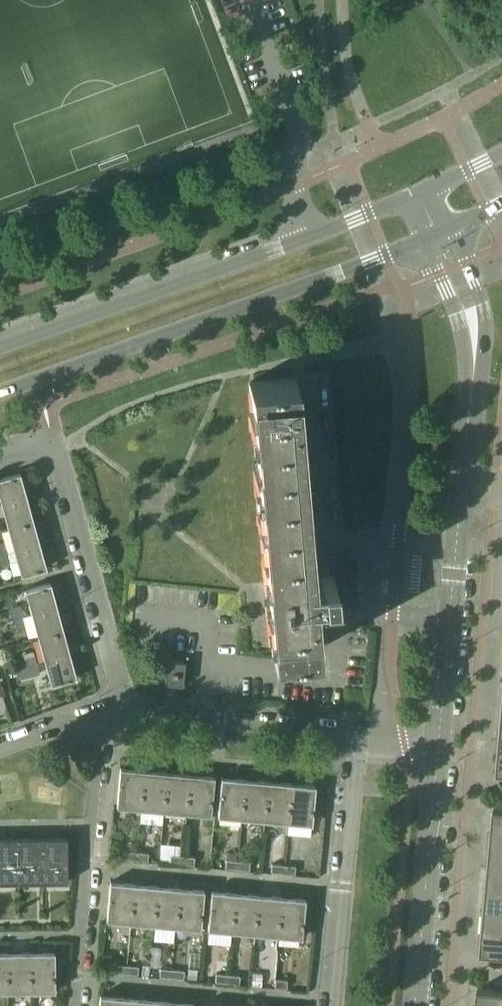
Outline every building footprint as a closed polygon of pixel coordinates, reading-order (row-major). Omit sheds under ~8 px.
[(310,558),(294,378),(249,382),(271,653),(317,649),(313,605),(348,602),(345,566),(310,569),(310,558)] [(1,504),(26,497),(19,473),(0,479),(0,500),(1,504)] [(26,497),(1,504),(8,527),(32,521),(26,497)] [(32,521),(8,527),(14,550),(39,544),(32,521)] [(39,544),(14,550),(21,574),(45,568),(39,544)] [(0,554),(0,566),(8,564),(6,553),(0,554)] [(24,589),(31,613),(56,606),(50,583),(24,589)] [(20,605),(11,608),(14,618),(23,615),(20,605)] [(56,606),(31,613),(37,636),(62,629),(56,606)] [(23,615),(14,618),(17,630),(26,627),(24,616),(23,615)] [(62,629),(37,636),(44,660),(69,653),(62,629)] [(32,652),(23,654),(26,664),(36,662),(32,652)] [(69,653),(44,660),(50,684),(75,677),(69,653)] [(166,659),(163,684),(182,685),(185,661),(166,659)] [(38,673),(36,662),(26,664),(29,676),(38,673)] [(144,770),(120,768),(116,806),(140,808),(144,770)] [(167,772),(144,770),(140,808),(163,810),(167,772)] [(190,774),(167,772),(163,810),(186,812),(190,774)] [(213,776),(190,774),(186,812),(210,815),(213,776)] [(246,779),(221,777),(217,815),(243,818),(246,779)] [(269,781),(246,779),(243,818),(265,820),(269,781)] [(292,783),(269,781),(265,820),(288,822),(292,783)] [(314,785),(292,783),(288,822),(311,824),(314,785)] [(494,808),(492,829),(501,830),(501,809),(494,808)] [(492,829),(490,849),(501,851),(501,830),(492,829)] [(66,837),(41,838),(42,882),(67,881),(66,837)] [(17,838),(0,838),(0,882),(18,882),(17,838)] [(42,882),(41,838),(17,838),(18,882),(42,882)] [(490,849),(488,870),(501,871),(501,851),(490,849)] [(136,860),(136,852),(124,851),(123,859),(136,860)] [(136,852),(136,860),(147,861),(148,853),(136,852)] [(181,864),(182,856),(170,855),(169,863),(181,864)] [(182,856),(181,864),(193,865),(194,857),(182,856)] [(236,869),(237,861),(225,860),(224,868),(236,869)] [(248,870),(249,862),(237,861),(236,869),(248,870)] [(282,873),(283,865),(271,864),(270,872),(282,873)] [(283,865),(282,873),(294,874),(295,866),(283,865)] [(488,870),(486,890),(501,892),(501,871),(488,870)] [(133,883),(109,881),(106,920),(129,922),(133,883)] [(156,885),(133,883),(129,922),(152,924),(156,885)] [(178,888),(156,885),(152,924),(175,926),(178,888)] [(203,890),(178,888),(175,926),(199,928),(203,890)] [(235,893),(211,890),(207,929),(232,931),(235,893)] [(486,890),(484,910),(501,912),(501,892),(486,890)] [(258,895),(235,893),(232,931),(254,933),(258,895)] [(281,897),(258,895),(254,933),(277,935),(281,897)] [(304,899),(281,897),(277,935),(301,937),(304,899)] [(484,910),(483,931),(501,932),(501,912),(484,910)] [(483,931),(481,952),(501,954),(501,932),(483,931)] [(28,952),(6,952),(7,991),(29,991),(28,952)] [(53,952),(28,952),(29,991),(54,990),(53,952)] [(125,973),(126,965),(113,964),(113,972),(125,973)] [(137,966),(126,965),(125,973),(137,974),(137,966)] [(171,977),(171,969),(159,968),(159,976),(171,977)] [(183,970),(171,969),(171,977),(183,979),(183,970)] [(226,983),(227,975),(215,973),(214,982),(226,983)] [(239,976),(227,975),(226,983),(238,984),(239,976)] [(274,987),(286,988),(287,980),(274,979),(274,987)] [(497,982),(494,982),(494,983),(495,983),(495,989),(477,988),(476,1005),(501,1005),(501,981),(497,982)] [(99,995),(98,1005),(122,1005),(123,997),(99,995)] [(123,997),(122,1005),(145,1005),(146,999),(123,997)]
